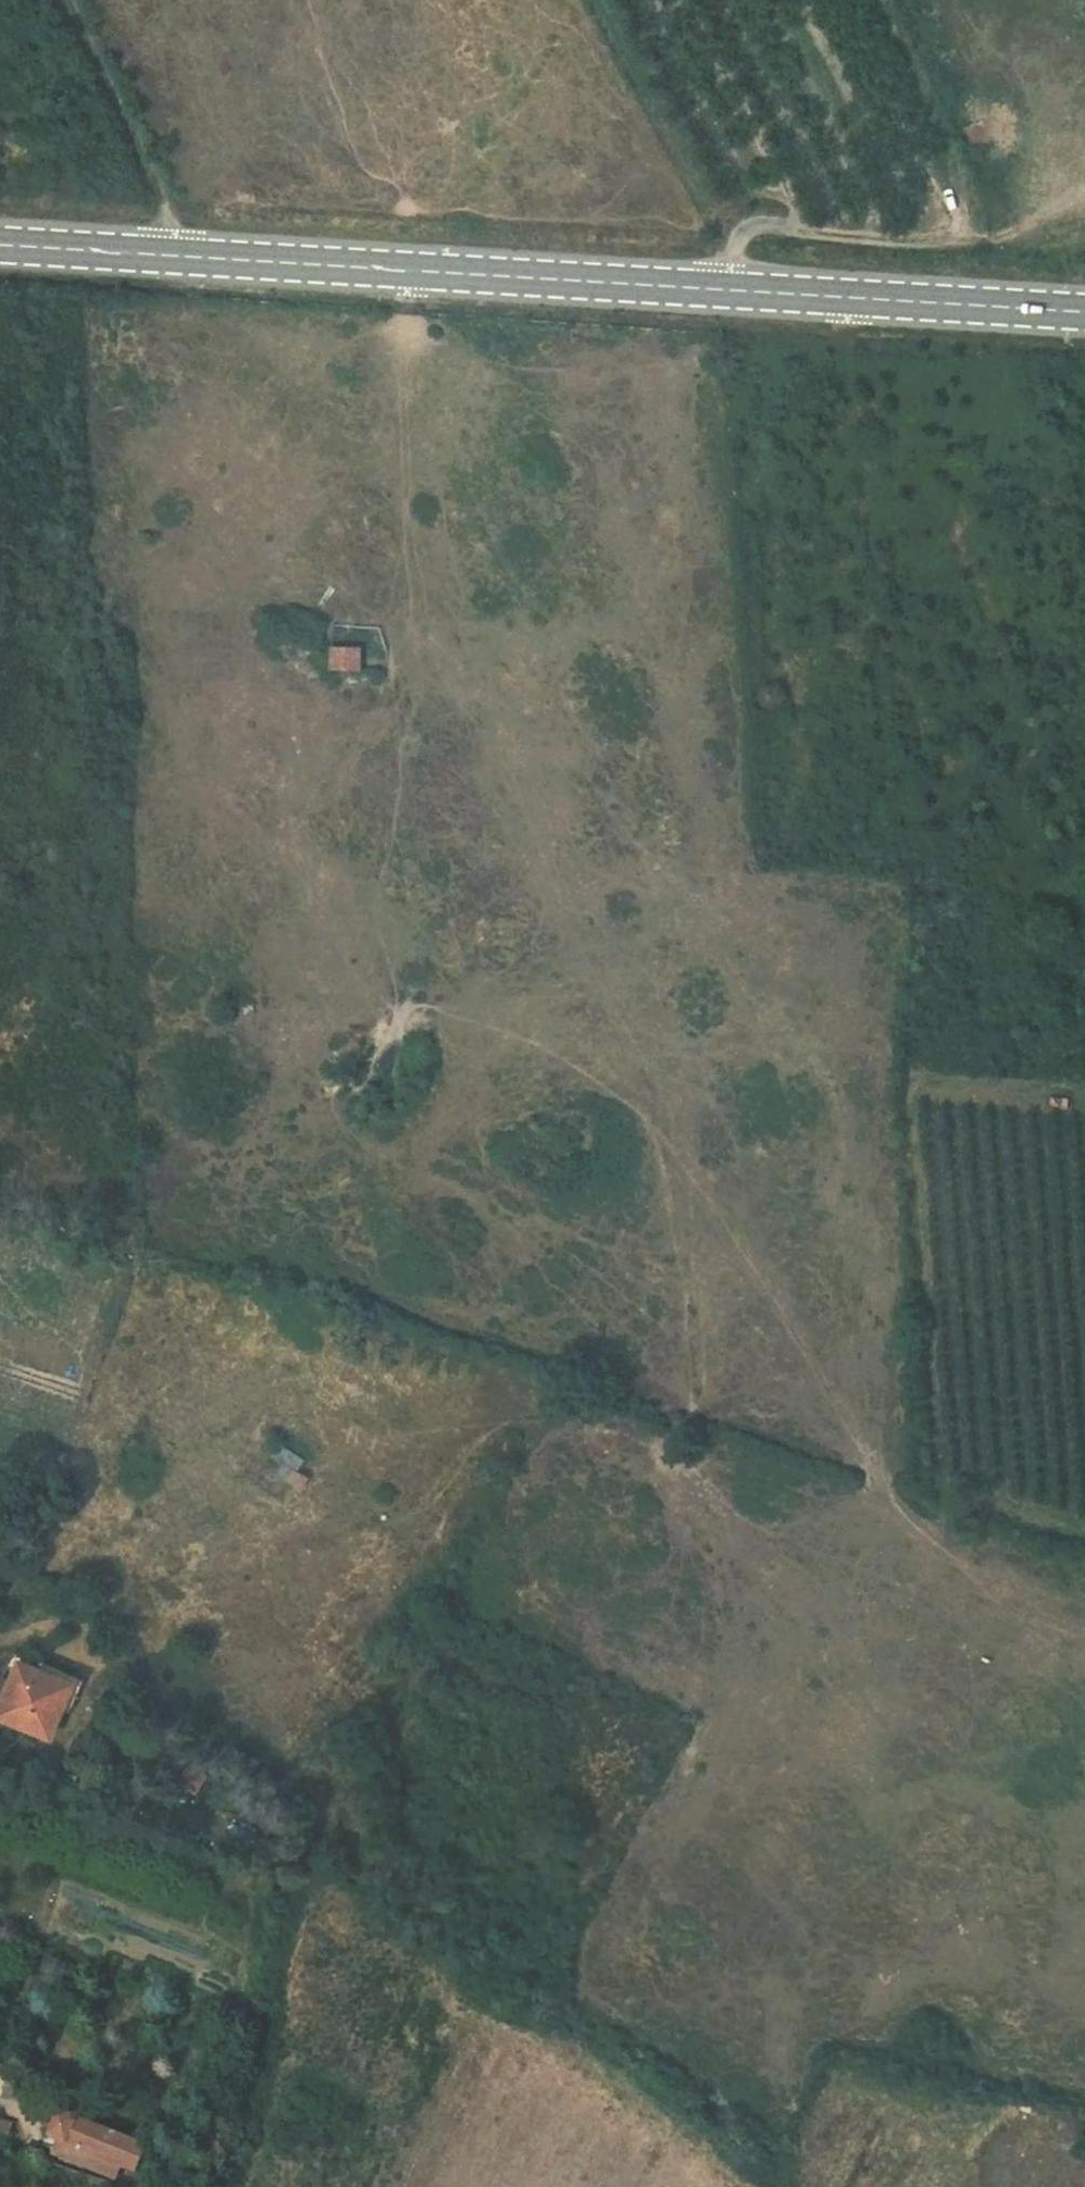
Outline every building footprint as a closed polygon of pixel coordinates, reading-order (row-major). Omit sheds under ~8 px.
[(363,673),(362,648),(333,648),(335,674),(363,673)] [(81,1682),(48,1669),(27,1660),(24,1667),(4,1709),(57,1733),(81,1682)] [(134,2173),(144,2150),(89,2124),(57,2111),(47,2134),(119,2167),(110,2186),(111,2186),(145,2186),(149,2180),(134,2173)] [(15,2124),(0,2118),(0,2149),(3,2150),(15,2124)]
